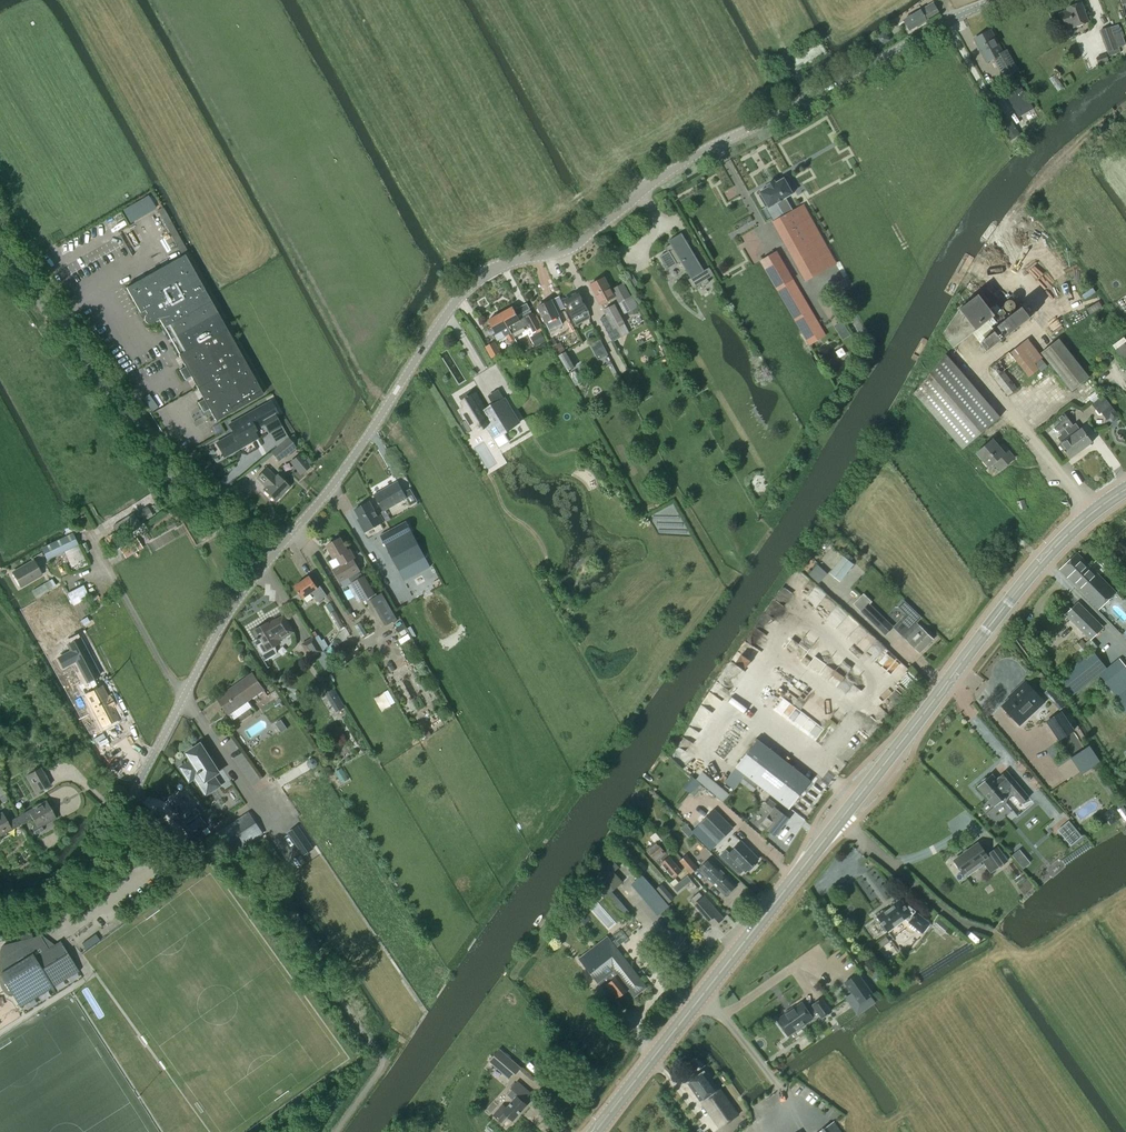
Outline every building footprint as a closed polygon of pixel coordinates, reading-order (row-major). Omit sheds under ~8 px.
[(1072,26),(1087,20),(1080,1),(1065,7),(1066,9),(1058,12),(1063,26),(1072,23),(1072,26)] [(910,31),(940,13),(934,4),(913,16),(912,14),(909,16),(910,18),(905,21),(910,31)] [(1110,26),(1099,30),(1108,55),(1120,51),(1110,26)] [(1002,53),(990,30),(974,39),(986,62),(994,58),(1003,53),(1002,53)] [(1005,78),(1018,71),(1007,50),(1002,53),(1003,53),(994,58),(1005,78)] [(1099,63),(1108,60),(1106,53),(1096,57),(1099,63)] [(1021,114),(1032,107),(1016,80),(1005,87),(1021,114)] [(993,85),(997,91),(1003,87),(999,81),(993,85)] [(793,194),(792,192),(794,191),(787,178),(784,179),(784,178),(775,183),(774,181),(767,185),(768,187),(760,192),(760,193),(758,195),(765,208),(768,206),(768,207),(776,203),(784,216),(793,211),(785,198),(793,194)] [(831,255),(803,205),(793,211),(784,216),(781,217),(780,215),(776,218),(777,220),(773,222),(805,281),(826,269),(821,260),(831,255)] [(704,271),(681,233),(668,241),(670,244),(665,248),(667,252),(659,256),(664,265),(663,265),(665,268),(666,267),(667,269),(681,261),(690,278),(688,279),(693,288),(698,285),(702,282),(704,285),(709,282),(707,279),(713,275),(709,267),(704,271)] [(826,335),(776,252),(760,261),(803,335),(809,345),(826,335)] [(135,282),(126,288),(140,313),(144,310),(147,314),(146,314),(145,315),(144,316),(144,317),(144,318),(144,319),(144,320),(144,321),(145,321),(145,322),(146,323),(147,323),(148,324),(149,324),(150,324),(151,323),(152,323),(159,319),(163,327),(164,327),(179,354),(226,328),(211,301),(184,255),(184,254),(135,282)] [(615,296),(624,313),(638,306),(632,295),(629,296),(623,284),(612,290),(613,292),(612,293),(604,278),(591,285),(601,304),(615,296)] [(588,310),(578,292),(563,300),(577,325),(589,318),(588,310)] [(959,308),(943,334),(954,347),(987,321),(1001,339),(1005,336),(1006,336),(1030,317),(1021,306),(1009,316),(1003,309),(1001,310),(996,304),(990,308),(978,293),(959,308)] [(551,300),(537,307),(545,323),(552,319),(558,316),(559,316),(557,312),(558,311),(564,308),(558,297),(551,300)] [(629,333),(614,305),(604,310),(606,316),(600,319),(612,342),(629,333)] [(526,317),(520,320),(512,307),(500,313),(508,327),(512,334),(529,324),(526,317)] [(508,327),(500,313),(488,320),(495,334),(502,330),(505,336),(507,335),(510,341),(514,339),(512,334),(508,327)] [(532,314),(526,317),(529,324),(533,332),(537,330),(540,328),(532,314)] [(179,354),(178,355),(184,366),(181,368),(181,369),(180,370),(180,369),(179,370),(182,375),(223,352),(235,345),(226,328),(179,354)] [(986,351),(1001,340),(995,331),(980,343),(986,351)] [(1072,390),(1089,377),(1058,338),(1041,352),(1072,390)] [(491,358),(500,353),(494,343),(485,348),(491,358)] [(232,368),(197,388),(197,389),(201,395),(203,399),(197,402),(203,412),(205,415),(211,414),(215,420),(215,421),(263,394),(235,345),(223,352),(232,368)] [(557,345),(553,347),(557,353),(564,350),(562,346),(557,345)] [(1003,370),(1016,361),(1008,351),(990,366),(989,372),(1007,395),(1017,387),(1003,370)] [(223,352),(182,375),(185,380),(185,379),(187,378),(187,379),(191,377),(196,387),(197,388),(232,368),(223,352)] [(574,366),(565,352),(557,357),(566,371),(574,366)] [(999,416),(946,354),(914,392),(916,395),(962,448),(999,416)] [(1041,370),(1047,365),(1042,359),(1036,364),(1041,370)] [(1103,396),(1092,404),(1096,409),(1099,413),(1101,412),(1103,414),(1107,419),(1110,417),(1113,421),(1118,417),(1119,416),(1110,405),(1103,396)] [(501,433),(519,423),(505,398),(484,411),(476,397),(463,404),(466,408),(461,411),(466,419),(461,422),(467,433),(492,418),(501,433)] [(232,434),(216,443),(217,444),(221,441),(227,452),(239,446),(239,445),(243,443),(244,446),(254,440),(250,433),(256,430),(255,428),(264,423),(269,431),(281,425),(273,411),(276,409),(270,400),(228,423),(229,424),(233,431),(231,432),(232,434)] [(1092,442),(1081,427),(1080,428),(1076,423),(1073,425),(1063,412),(1057,417),(1061,423),(1081,450),(1092,442)] [(1061,423),(1056,426),(1061,433),(1056,437),(1061,443),(1059,444),(1069,458),(1081,450),(1061,423)] [(278,461),(295,447),(288,438),(271,452),(278,461)] [(1000,469),(1014,457),(1002,443),(998,445),(992,439),(977,452),(989,466),(994,461),(1000,469)] [(300,464),(295,468),(300,475),(311,466),(300,453),(295,457),(300,464)] [(275,501),(289,487),(277,475),(275,477),(266,468),(256,478),(265,487),(263,490),(275,501)] [(410,504),(416,501),(410,489),(404,493),(397,481),(374,495),(379,505),(383,511),(406,497),(410,504)] [(365,532),(384,521),(380,515),(378,516),(369,502),(355,510),(362,522),(360,523),(365,532)] [(406,521),(380,535),(386,546),(399,571),(407,566),(412,576),(430,567),(425,557),(424,555),(406,521)] [(41,548),(47,560),(78,545),(72,533),(41,548)] [(132,540),(132,542),(121,549),(126,556),(137,549),(138,550),(142,547),(136,538),(132,540)] [(341,538),(326,546),(334,559),(330,562),(334,569),(333,569),(341,582),(348,577),(351,583),(363,576),(361,573),(359,571),(360,570),(353,559),(355,558),(350,548),(348,550),(341,538)] [(1099,608),(1115,591),(1077,553),(1060,569),(1099,608)] [(843,556),(829,573),(839,581),(853,564),(843,556)] [(33,560),(13,572),(21,586),(41,574),(33,560)] [(363,576),(351,583),(361,602),(374,594),(364,575),(363,576)] [(318,601),(327,595),(320,586),(318,587),(310,576),(295,586),(303,598),(312,592),(318,601)] [(55,585),(52,579),(31,590),(35,597),(55,585)] [(853,603),(885,634),(892,626),(869,604),(871,601),(863,593),(853,603)] [(919,653),(933,639),(916,622),(921,617),(904,601),(899,606),(907,614),(895,626),(895,629),(919,653)] [(1060,608),(1064,612),(1090,639),(1102,627),(1078,602),(1071,609),(1065,603),(1060,608)] [(277,652),(275,646),(280,642),(278,638),(281,635),(282,636),(283,636),(283,637),(284,637),(285,636),(293,632),(284,616),(270,624),(268,622),(254,631),(257,637),(256,638),(257,638),(253,640),(257,647),(256,647),(260,654),(261,653),(265,660),(276,654),(276,653),(277,653),(277,652)] [(310,658),(322,652),(313,638),(302,644),(310,658)] [(1071,695),(1106,668),(1092,651),(1057,678),(1071,695)] [(1125,676),(1125,667),(1119,658),(1099,674),(1111,688),(1125,676)] [(218,698),(223,706),(229,713),(263,689),(252,674),(218,698)] [(1015,720),(1040,697),(1025,681),(1014,692),(1016,693),(1002,706),(1015,720)] [(93,690),(86,694),(102,724),(117,716),(111,705),(113,704),(109,696),(107,697),(101,686),(98,688),(96,684),(91,686),(93,690)] [(1115,697),(1125,711),(1125,688),(1115,697)] [(1059,740),(1073,730),(1061,712),(1047,721),(1059,740)] [(725,782),(734,789),(745,775),(789,809),(811,781),(758,740),(725,782)] [(188,753),(193,761),(182,768),(190,780),(194,777),(205,794),(219,785),(213,775),(217,772),(213,765),(214,764),(212,760),(211,761),(208,758),(210,757),(206,752),(205,753),(200,745),(188,753)] [(316,762),(315,759),(311,758),(308,760),(306,763),(308,767),(312,768),(315,766),(316,762)] [(38,792),(50,785),(40,768),(28,774),(38,792)] [(991,774),(976,786),(993,807),(1010,792),(1020,804),(1028,798),(1005,770),(995,779),(991,774)] [(207,824),(199,814),(195,809),(193,811),(180,794),(169,803),(179,815),(173,820),(183,827),(186,830),(191,837),(207,824)] [(775,835),(788,818),(778,810),(780,807),(768,798),(762,805),(771,812),(761,824),(775,835)] [(41,826),(56,818),(45,800),(16,817),(18,821),(21,819),(23,823),(32,818),(35,824),(32,825),(32,829),(35,835),(43,830),(41,826)] [(1125,804),(1122,803),(1118,806),(1118,809),(1125,821),(1125,806),(1125,804)] [(714,810),(701,823),(719,842),(732,829),(714,810)] [(23,823),(21,819),(18,821),(16,817),(7,822),(1,812),(0,812),(0,836),(23,823)] [(262,833),(249,813),(217,834),(223,844),(230,854),(262,833)] [(1081,836),(1068,822),(1058,830),(1071,845),(1081,836)] [(298,826),(288,832),(303,855),(313,848),(298,826)] [(661,837),(664,840),(666,843),(673,837),(668,831),(661,837)] [(670,848),(666,843),(664,840),(660,844),(658,841),(648,849),(661,864),(662,863),(674,877),(683,870),(667,851),(670,848)] [(754,864),(758,859),(741,842),(729,854),(725,850),(720,855),(739,875),(744,870),(746,871),(747,870),(749,872),(755,866),(754,864)] [(987,855),(978,843),(954,860),(963,873),(982,860),(987,867),(996,861),(999,866),(1007,860),(997,846),(990,852),(990,853),(987,855)] [(698,867),(686,854),(679,860),(691,874),(698,867)] [(735,886),(708,858),(698,869),(702,872),(725,896),(735,886)] [(622,882),(602,860),(585,875),(605,898),(622,882)] [(1022,872),(1014,861),(1008,866),(1015,876),(1022,872)] [(674,898),(661,884),(657,889),(669,903),(674,898)] [(714,927),(723,919),(704,896),(703,897),(699,892),(690,900),(714,927)] [(895,936),(912,924),(923,933),(930,923),(907,905),(906,907),(900,899),(892,906),(886,911),(885,910),(877,916),(882,924),(880,925),(885,931),(887,930),(888,931),(890,929),(895,936)] [(0,987),(1,989),(3,991),(4,993),(6,994),(7,995),(9,996),(13,994),(16,1001),(20,1006),(52,987),(78,971),(60,942),(60,941),(48,949),(40,936),(44,935),(43,934),(4,945),(3,945),(2,946),(1,947),(0,947),(0,948),(0,987)] [(606,937),(580,957),(585,963),(583,964),(607,994),(611,991),(617,999),(623,994),(625,994),(629,991),(639,1003),(651,993),(606,937)] [(859,1003),(872,995),(857,974),(845,982),(859,1003)] [(822,1000),(815,1004),(813,1006),(807,1011),(802,1003),(777,1021),(788,1036),(819,1014),(822,1018),(831,1012),(822,1000)] [(510,1079),(520,1068),(499,1050),(490,1061),(510,1079)] [(715,1089),(703,1071),(687,1083),(719,1128),(738,1115),(719,1089),(717,1090),(715,1089)] [(526,1105),(523,1102),(530,1093),(517,1082),(506,1094),(514,1100),(507,1108),(503,1105),(493,1116),(501,1122),(507,1116),(512,1121),(526,1105)] [(838,1129),(834,1123),(821,1131),(840,1131),(838,1129)]
